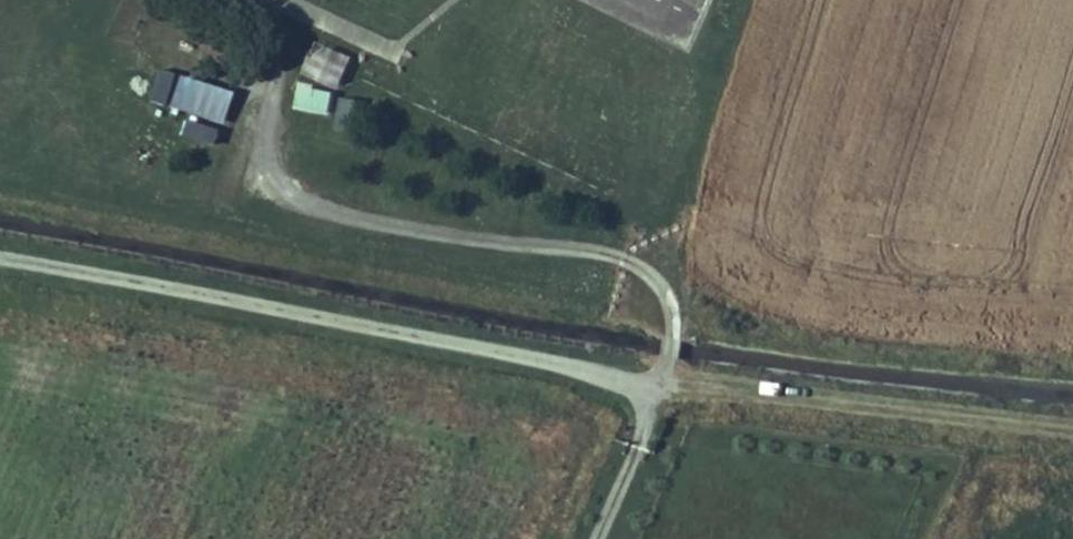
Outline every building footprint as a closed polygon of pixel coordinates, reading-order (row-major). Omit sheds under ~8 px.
[(349,59),(317,46),(305,74),(337,87),(349,59)] [(231,94),(157,70),(148,98),(221,122),(231,94)] [(327,116),(332,91),(297,85),(292,109),(327,116)] [(332,131),(347,135),(356,101),(341,96),(332,131)] [(216,132),(188,122),(184,135),(212,145),(216,132)]
